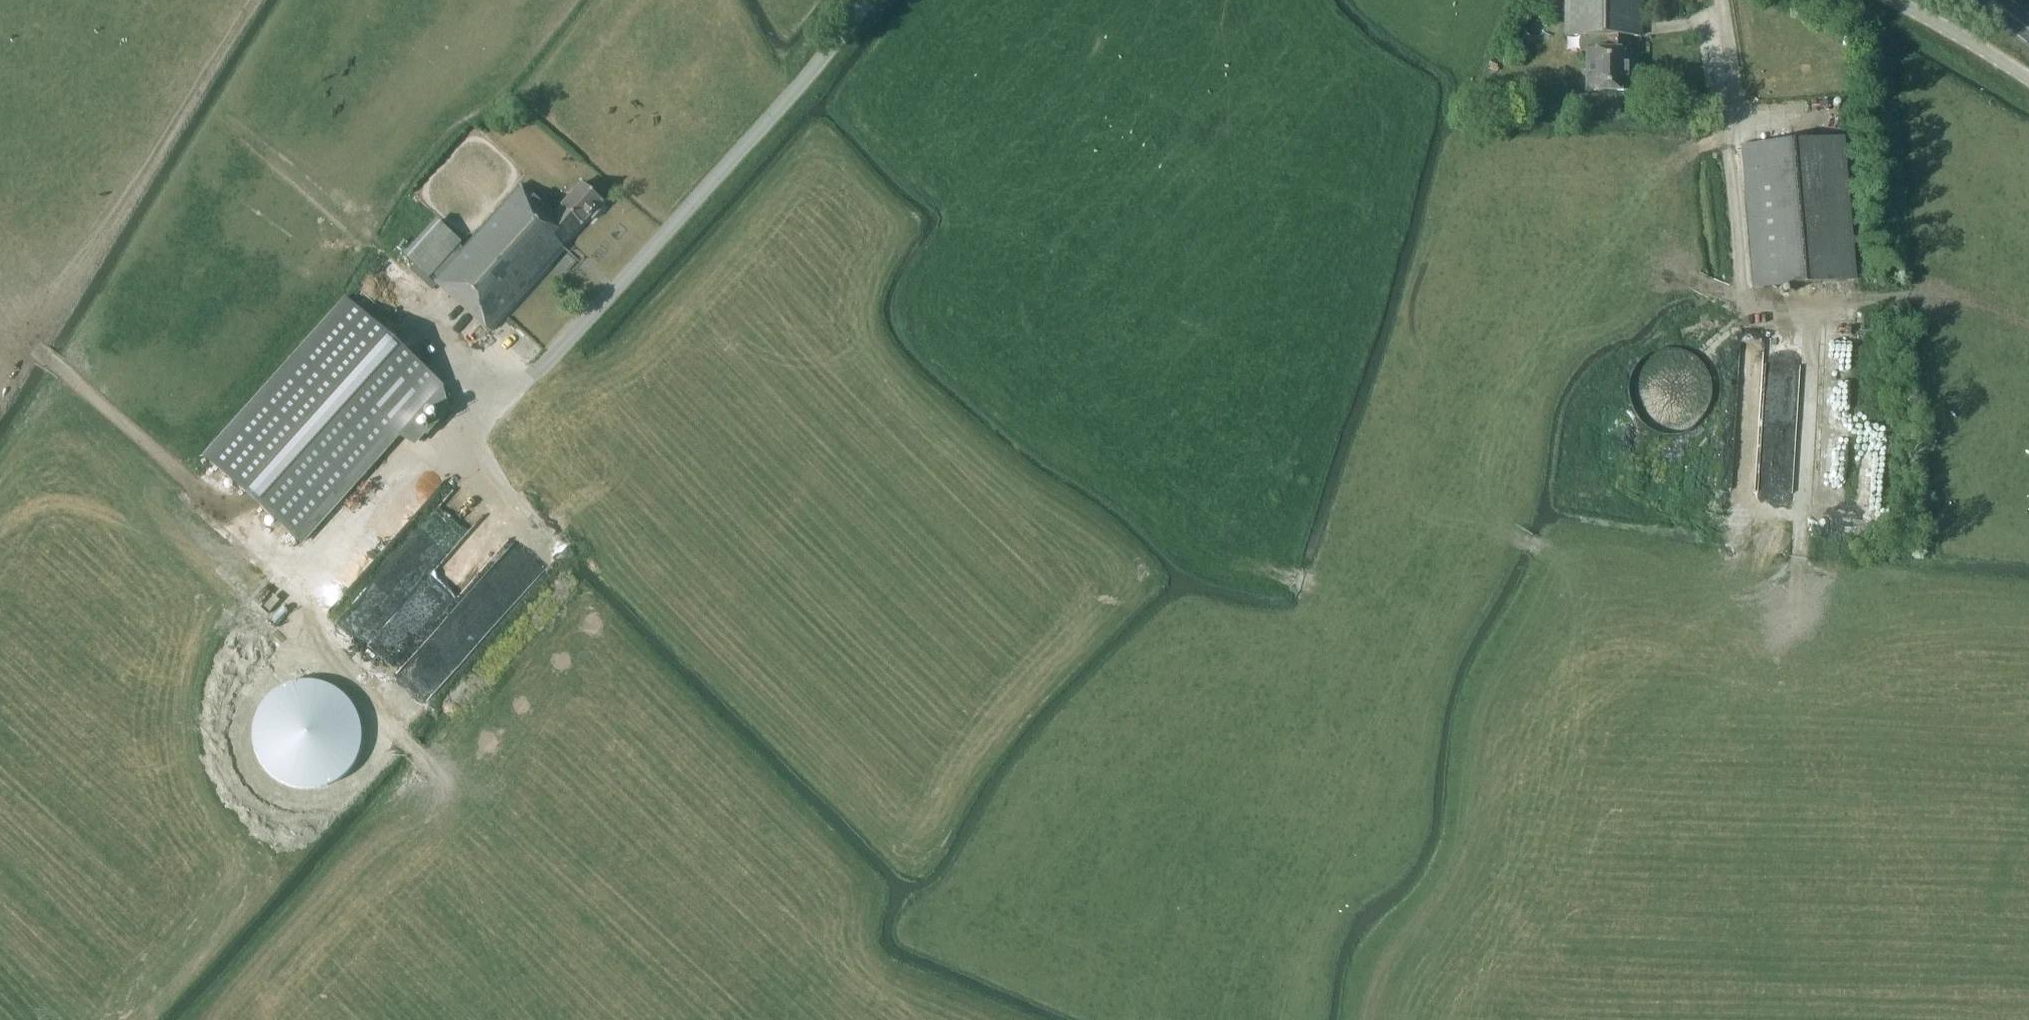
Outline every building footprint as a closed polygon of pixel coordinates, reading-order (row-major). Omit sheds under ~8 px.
[(1579,50),(1585,50),(1585,90),(1627,90),(1627,49),(1625,49),(1625,35),(1638,35),(1638,0),(1564,0),(1563,35),(1579,35),(1579,50)] [(1750,288),(1853,279),(1841,136),(1738,144),(1750,288)] [(601,208),(597,205),(600,201),(580,184),(552,216),(518,186),(461,250),(456,246),(459,243),(435,221),(404,257),(428,279),(432,275),(436,279),(433,283),(489,332),(564,249),(560,246),(587,217),(591,220),(601,208)] [(344,301),(204,458),(300,544),(441,386),(344,301)] [(1767,331),(1741,330),(1740,381),(1765,382),(1767,331)] [(1637,355),(1638,425),(1706,424),(1705,355),(1637,355)] [(421,526),(401,548),(417,563),(396,586),(410,598),(457,545),(441,530),(434,538),(421,526)] [(487,595),(511,573),(501,563),(478,586),(487,595)]
